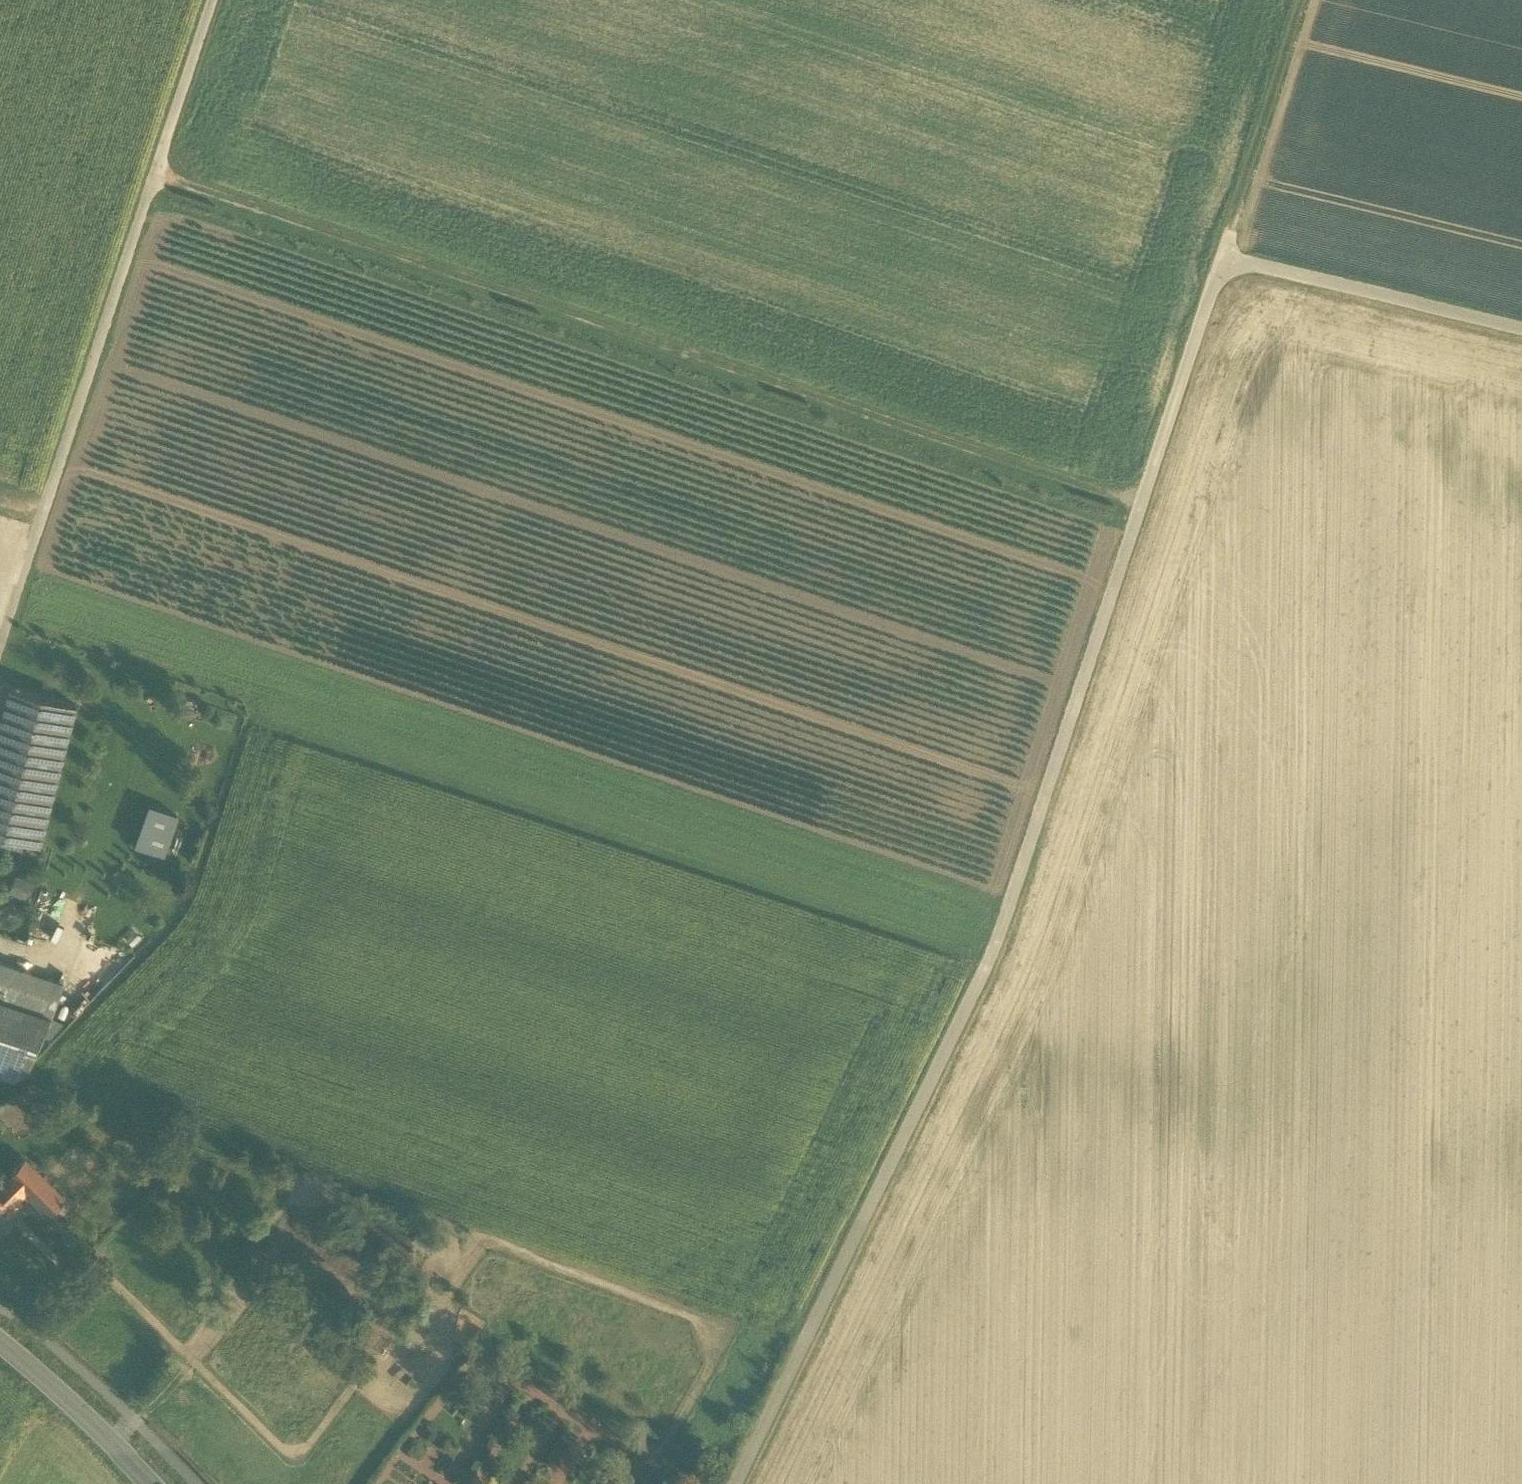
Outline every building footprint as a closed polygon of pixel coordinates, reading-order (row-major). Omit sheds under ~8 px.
[(40,844),(76,705),(11,688),(0,728),(0,834),(40,844)] [(179,813),(148,804),(135,845),(165,855),(179,813)] [(32,881),(15,874),(8,892),(25,899),(32,881)] [(15,1078),(28,1065),(43,1035),(52,1016),(63,984),(0,962),(0,1073),(15,1078)] [(69,1024),(52,1016),(43,1035),(53,1040),(69,1024)] [(25,1160),(7,1178),(23,1194),(24,1193),(47,1215),(52,1211),(64,1198),(25,1160)] [(12,1205),(18,1199),(23,1194),(7,1178),(4,1181),(0,1185),(0,1197),(10,1207),(12,1205)] [(10,1207),(0,1197),(0,1217),(10,1207)] [(23,1204),(18,1199),(12,1205),(17,1210),(23,1204)]
